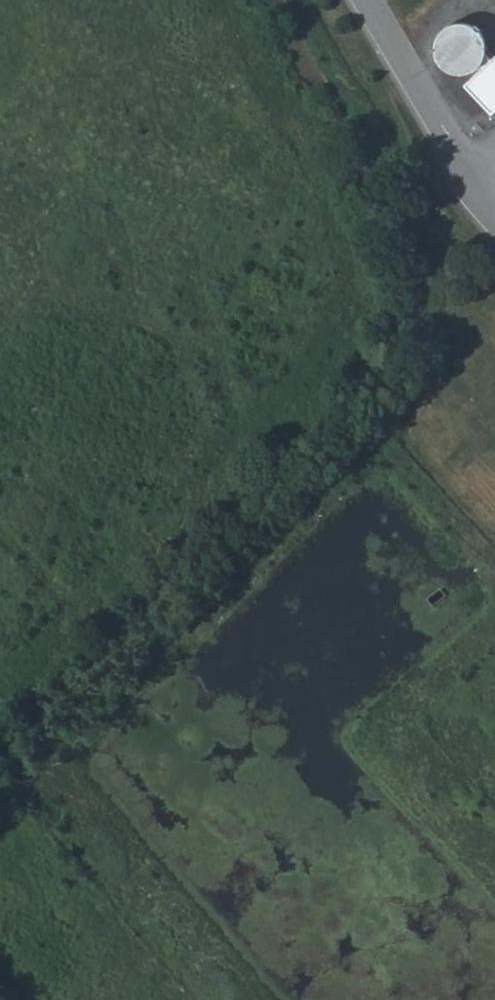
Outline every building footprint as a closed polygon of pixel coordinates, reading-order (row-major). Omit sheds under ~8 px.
[(491,59),(485,70),(488,73),(470,89),(494,116),(494,63),(491,59)]
